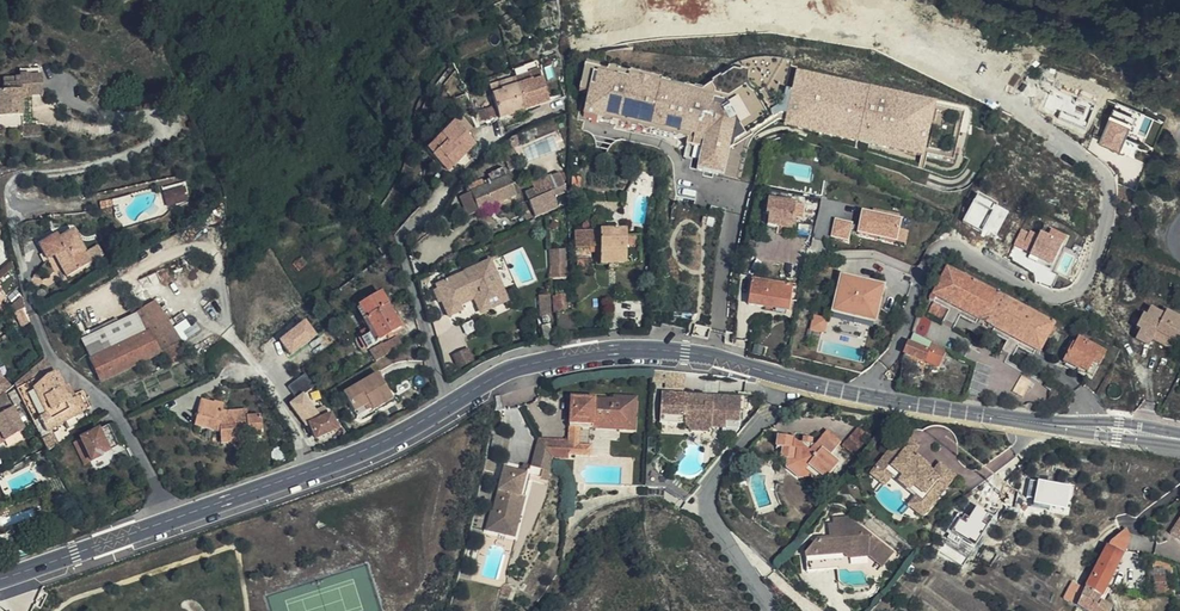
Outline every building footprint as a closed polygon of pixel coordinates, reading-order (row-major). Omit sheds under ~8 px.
[(691,86),(584,64),(577,95),(586,97),(581,118),(686,140),(685,146),(700,149),(696,170),(740,179),(746,149),(751,137),(761,128),(776,118),(784,120),(790,91),(783,90),(781,103),(774,108),(762,90),(756,92),(750,90),(746,84),(745,75),(738,73),(737,74),(731,73),(719,81),(718,79),(709,85),(710,87),(705,90),(691,87),(691,86)] [(24,69),(24,75),(35,75),(35,98),(44,97),(44,70),(24,69)] [(796,71),(790,91),(784,120),(783,123),(921,152),(922,149),(953,155),(964,112),(796,71)] [(63,73),(58,81),(63,87),(71,92),(76,82),(63,73)] [(24,75),(24,79),(17,79),(17,85),(5,85),(5,93),(0,93),(0,105),(0,128),(24,128),(24,98),(35,98),(35,75),(24,75)] [(513,78),(498,83),(500,91),(492,95),(499,118),(525,110),(513,78)] [(500,91),(498,83),(489,87),(492,95),(500,91)] [(553,98),(549,84),(536,88),(541,102),(553,98)] [(1115,107),(1100,142),(1121,151),(1136,116),(1115,107)] [(475,114),(478,121),(484,119),(482,112),(475,114)] [(459,119),(453,125),(464,135),(469,129),(459,119)] [(464,135),(453,125),(452,124),(426,151),(442,167),(447,163),(452,168),(474,144),(464,135)] [(501,154),(506,166),(518,161),(513,149),(501,154)] [(447,163),(442,167),(447,173),(452,168),(447,163)] [(649,175),(650,166),(636,164),(635,173),(649,175)] [(490,183),(483,187),(472,192),(469,193),(478,214),(516,197),(504,168),(487,176),(490,183)] [(553,195),(565,189),(562,182),(566,180),(563,175),(560,177),(558,174),(551,177),(554,187),(550,190),(553,195)] [(579,190),(579,177),(571,177),(571,190),(579,190)] [(472,192),(483,187),(481,181),(470,186),(472,192)] [(185,189),(168,194),(171,205),(187,200),(185,189)] [(535,217),(553,208),(547,195),(537,199),(539,204),(530,207),(535,217)] [(727,205),(676,195),(671,220),(675,220),(670,246),(664,313),(712,317),(718,249),(727,205)] [(979,195),(963,223),(983,233),(986,227),(997,233),(1009,211),(979,195)] [(112,206),(110,200),(99,202),(100,209),(112,206)] [(793,217),(794,204),(767,202),(766,215),(768,215),(767,226),(778,227),(779,224),(792,225),(793,217)] [(802,205),(794,204),(793,217),(801,217),(802,205)] [(863,207),(862,213),(900,222),(901,216),(863,207)] [(900,222),(862,213),(857,234),(895,243),(898,230),(900,222)] [(849,224),(834,221),(831,236),(846,239),(849,224)] [(1023,229),(1016,245),(1032,253),(1031,255),(1054,266),(1068,237),(1053,231),(1050,238),(1041,234),(1040,237),(1023,229)] [(599,265),(619,265),(639,264),(638,236),(624,236),(624,230),(598,231),(599,247),(599,253),(599,265)] [(908,232),(898,230),(895,243),(905,245),(908,232)] [(56,235),(56,236),(38,246),(48,261),(54,257),(66,278),(89,264),(82,254),(85,252),(72,231),(58,240),(56,235)] [(574,260),(575,260),(590,260),(590,253),(590,247),(599,247),(598,231),(573,231),(574,260)] [(397,247),(395,239),(380,249),(385,256),(397,247)] [(82,254),(89,264),(104,256),(97,245),(85,252),(82,254)] [(552,250),(552,266),(562,265),(561,250),(552,250)] [(458,306),(474,298),(469,287),(494,276),(488,262),(437,286),(441,295),(439,295),(448,316),(460,311),(458,306)] [(562,265),(552,266),(553,277),(563,276),(562,265)] [(1039,354),(1053,327),(998,297),(946,270),(932,296),(973,318),(994,329),(1018,342),(1039,354)] [(875,321),(884,287),(842,277),(834,311),(875,321)] [(796,302),(798,287),(752,279),(748,305),(788,311),(789,301),(796,302)] [(45,296),(46,294),(45,292),(44,291),(43,289),(41,289),(39,289),(37,290),(35,292),(35,294),(35,296),(35,297),(37,299),(39,300),(41,300),(43,299),(44,298),(45,296)] [(368,334),(360,340),(366,349),(405,326),(400,318),(395,320),(379,293),(358,306),(365,319),(361,321),(368,334)] [(565,295),(556,296),(552,296),(553,307),(555,307),(558,335),(578,332),(576,311),(568,312),(566,295),(565,295)] [(17,316),(25,309),(22,296),(9,307),(17,316)] [(540,311),(549,311),(548,296),(540,297),(540,311)] [(1158,313),(1163,316),(1165,313),(1179,321),(1179,317),(1161,307),(1158,313)] [(1163,316),(1158,313),(1149,308),(1145,317),(1142,315),(1136,327),(1140,329),(1135,338),(1149,346),(1152,340),(1156,332),(1176,343),(1179,335),(1179,321),(1165,313),(1163,316)] [(927,335),(932,318),(921,315),(916,331),(927,335)] [(95,334),(81,341),(100,381),(160,352),(133,316),(95,334)] [(825,321),(812,318),(809,329),(822,333),(825,321)] [(543,344),(555,342),(551,329),(551,328),(550,324),(539,327),(543,344)] [(1156,332),(1152,340),(1171,351),(1176,343),(1156,332)] [(375,361),(403,345),(397,336),(370,351),(375,361)] [(1093,376),(1104,355),(1077,341),(1075,346),(1072,345),(1063,363),(1077,371),(1078,369),(1093,376)] [(903,355),(923,362),(927,352),(907,343),(903,355)] [(755,345),(753,353),(762,355),(764,347),(755,345)] [(44,360),(30,372),(34,380),(37,385),(44,379),(51,375),(44,360)] [(34,380),(30,372),(14,386),(16,391),(34,380)] [(342,394),(352,410),(366,402),(368,405),(372,411),(392,399),(376,373),(342,394)] [(37,385),(34,380),(16,391),(32,424),(39,421),(45,432),(89,408),(82,395),(75,399),(70,402),(68,398),(66,399),(62,389),(63,388),(55,374),(51,375),(44,379),(37,385)] [(70,402),(75,399),(68,386),(63,388),(62,389),(66,399),(68,398),(70,402)] [(728,414),(742,414),(741,391),(713,390),(712,398),(688,398),(688,390),(663,390),(663,421),(689,421),(694,428),(709,428),(715,422),(728,422),(728,414)] [(712,398),(713,390),(688,390),(688,398),(712,398)] [(4,442),(24,431),(4,394),(0,397),(0,435),(4,442)] [(573,399),(573,425),(595,425),(637,425),(638,394),(614,394),(613,398),(573,399)] [(249,436),(261,436),(259,415),(247,415),(246,409),(227,412),(222,410),(223,404),(214,401),(213,403),(201,400),(194,425),(219,432),(220,444),(237,443),(238,444),(250,443),(249,436)] [(366,402),(352,410),(354,414),(368,405),(366,402)] [(329,416),(325,408),(306,417),(310,424),(314,434),(317,438),(336,429),(329,415),(329,416)] [(81,440),(92,462),(102,457),(101,455),(118,446),(107,425),(81,440)] [(573,425),(570,442),(569,452),(595,453),(595,425),(573,425)] [(871,437),(859,429),(843,447),(853,456),(871,437)] [(828,431),(815,446),(811,446),(810,446),(802,445),(798,445),(793,439),(779,439),(778,449),(785,450),(785,461),(792,461),(806,471),(810,466),(826,479),(838,465),(829,457),(841,443),(828,431)] [(52,434),(40,440),(47,453),(59,446),(58,445),(52,434)] [(904,434),(881,463),(889,470),(895,469),(898,467),(928,490),(924,495),(926,502),(935,510),(960,478),(944,466),(938,473),(914,455),(920,447),(904,434)] [(558,456),(557,441),(536,438),(532,469),(548,471),(550,455),(558,456)] [(570,442),(557,441),(558,456),(568,457),(569,452),(570,442)] [(287,458),(287,455),(286,452),(284,449),(282,447),(279,447),(276,447),(273,449),(271,451),(270,454),(270,457),(272,460),(274,462),(277,463),(280,463),(283,462),(285,460),(287,458)] [(806,471),(792,461),(789,468),(800,478),(812,476),(822,485),(826,479),(810,466),(806,471)] [(889,470),(881,463),(872,474),(890,488),(914,507),(927,518),(935,510),(926,502),(924,495),(928,490),(898,467),(895,469),(889,470)] [(548,471),(532,469),(525,468),(520,472),(527,475),(547,479),(548,471)] [(524,499),(527,475),(520,472),(505,472),(495,512),(492,512),(487,532),(515,537),(518,525),(508,523),(514,497),(524,499)] [(1034,498),(1033,504),(1049,507),(1067,511),(1072,489),(1030,479),(1027,496),(1034,498)] [(56,512),(76,504),(70,495),(52,502),(56,512)] [(518,525),(524,499),(514,497),(508,523),(518,525)] [(835,524),(830,524),(830,537),(818,539),(806,554),(806,557),(818,556),(818,553),(832,553),(832,556),(837,556),(845,555),(851,559),(870,557),(884,568),(895,554),(871,535),(866,535),(866,533),(862,534),(861,527),(850,518),(835,519),(835,524)] [(1171,534),(1179,541),(1179,521),(1171,534)] [(1131,537),(1125,530),(1109,544),(1106,549),(1084,591),(1099,598),(1125,548),(1131,537)] [(806,557),(807,572),(838,571),(837,556),(832,556),(832,553),(818,553),(818,556),(806,557)] [(1167,590),(1166,579),(1155,580),(1157,592),(1167,590)] [(1084,591),(1073,609),(1077,610),(1109,610),(1111,608),(1098,601),(1099,598),(1084,591)]
